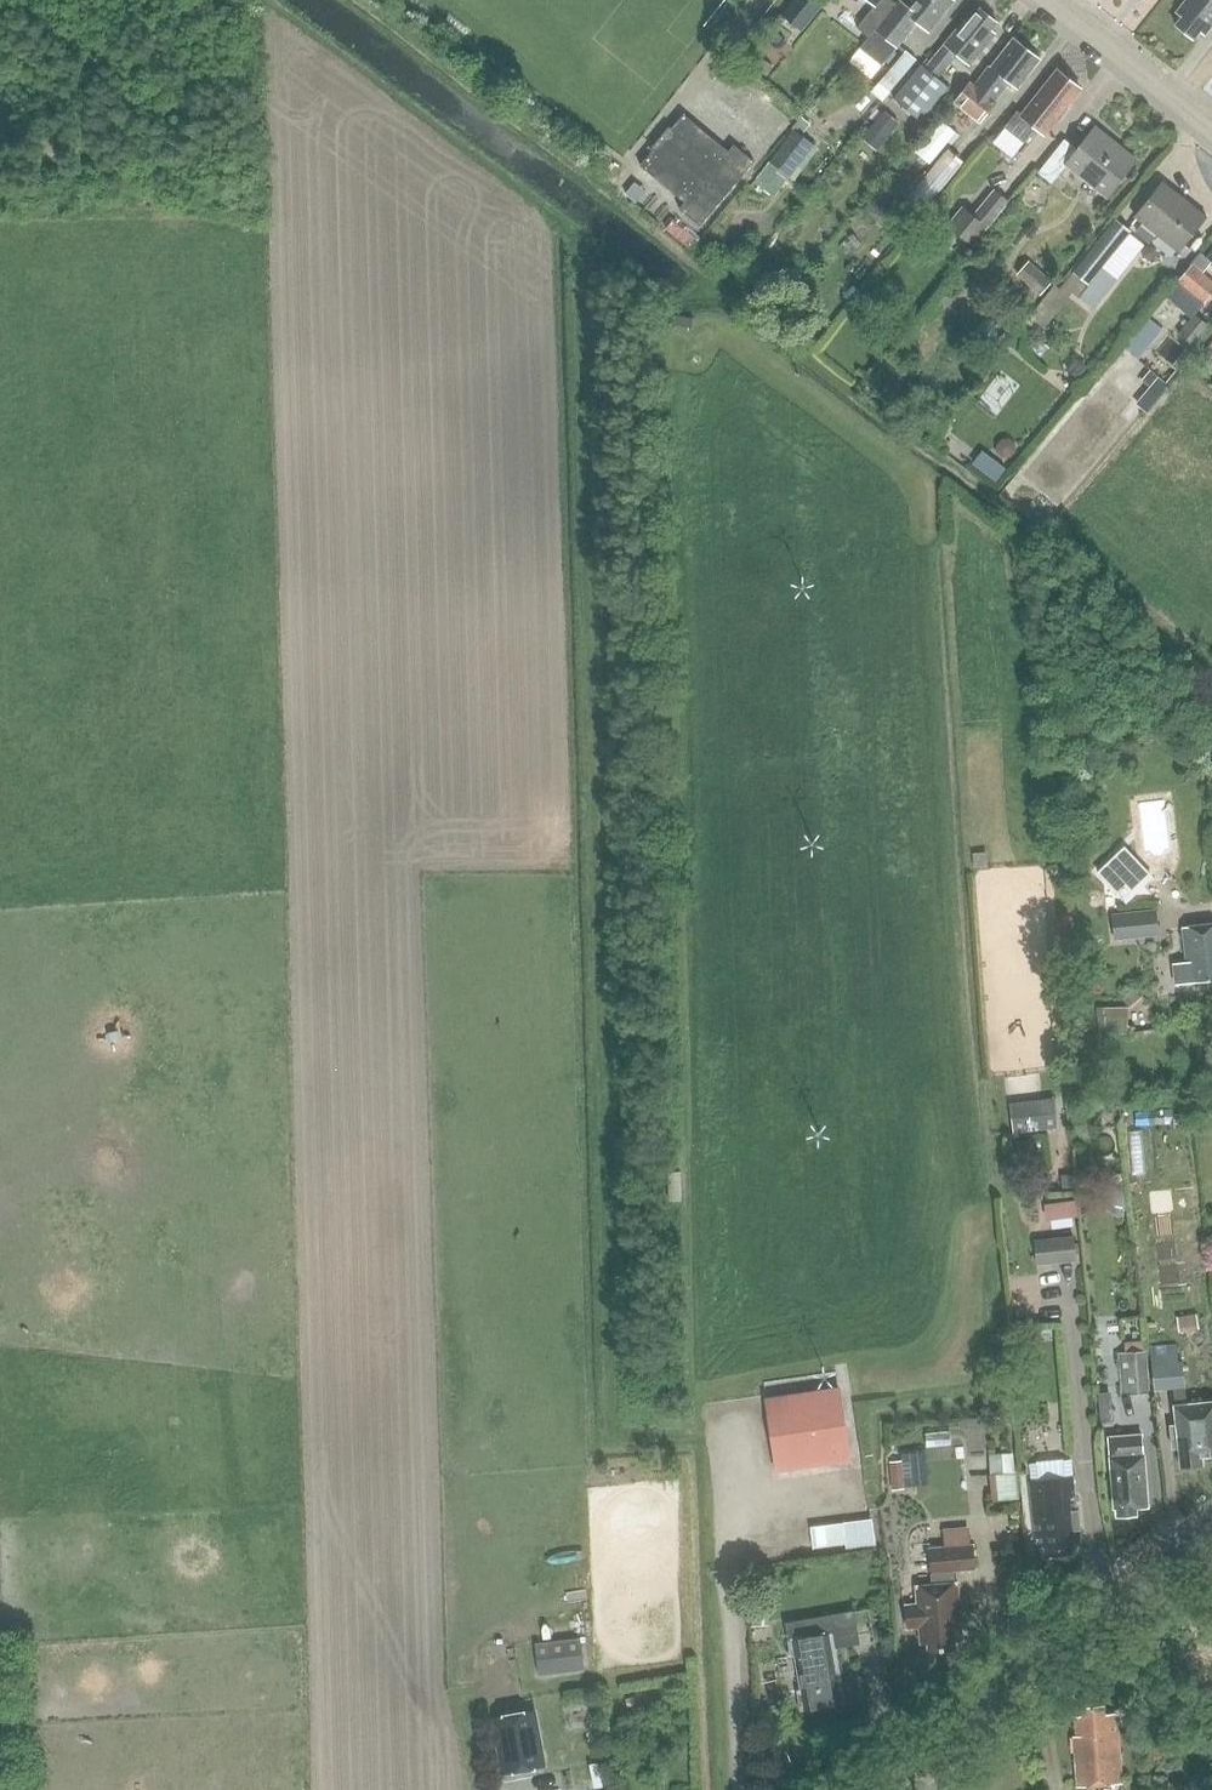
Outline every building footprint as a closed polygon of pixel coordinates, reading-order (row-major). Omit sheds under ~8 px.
[(802,32),(827,0),(795,0),(782,17),(802,32)] [(860,49),(881,66),(896,46),(915,23),(928,33),(947,9),(942,5),(946,0),(913,0),(907,8),(898,1),(882,22),(876,30),(860,49)] [(1204,35),(1211,25),(1211,0),(1185,0),(1175,12),(1181,17),(1175,25),(1193,39),(1199,32),(1204,35)] [(964,21),(943,46),(930,63),(925,58),(893,97),(920,119),(946,86),(937,79),(955,55),(968,66),(994,34),(990,31),(996,23),(979,9),(967,24),(964,21)] [(857,28),(869,38),(880,24),(868,14),(857,28)] [(1006,81),(1017,90),(1040,60),(1014,39),(991,68),(990,67),(974,87),(969,83),(955,101),(981,121),(995,104),(990,100),(1006,81)] [(891,92),(918,61),(906,51),(879,83),(891,92)] [(757,68),(767,76),(774,67),(764,59),(757,68)] [(1072,107),(1069,104),(1080,90),(1057,71),(1020,116),(1017,113),(1005,127),(1025,143),(1036,129),(1044,135),(1056,121),(1059,123),(1072,107)] [(873,125),(888,137),(899,124),(885,111),(873,125)] [(700,226),(753,162),(733,146),(728,152),(683,115),(671,129),(668,127),(649,150),(652,152),(640,167),(683,203),(679,208),(700,226)] [(915,153),(930,164),(956,132),(942,120),(915,153)] [(795,128),(768,162),(788,178),(815,145),(795,128)] [(1137,162),(1094,128),(1076,149),(1066,141),(1038,173),(1052,184),(1067,166),(1107,198),(1137,162)] [(943,189),(962,166),(950,155),(931,178),(943,189)] [(768,162),(751,182),(772,199),(788,178),(768,162)] [(1144,222),(1135,233),(1150,244),(1158,234),(1180,252),(1207,218),(1163,183),(1136,216),(1144,222)] [(973,247),(1010,203),(1009,202),(995,191),(994,190),(975,214),(973,216),(966,210),(962,207),(947,226),(952,231),(972,246),(973,247)] [(1116,220),(1064,283),(1074,291),(1077,294),(1089,279),(1101,264),(1129,231),(1116,220)] [(695,232),(688,233),(674,221),(667,229),(688,247),(695,239),(695,232)] [(1198,254),(1176,282),(1204,304),(1211,294),(1211,282),(1201,273),(1209,263),(1198,254)] [(1016,275),(1039,296),(1052,282),(1029,261),(1016,275)] [(1089,279),(1077,294),(1092,306),(1116,277),(1101,264),(1089,279)] [(1207,325),(1192,314),(1177,334),(1193,345),(1207,325)] [(674,315),(672,325),(691,328),(693,319),(674,315)] [(985,317),(972,335),(984,344),(997,326),(985,317)] [(1139,359),(1162,330),(1150,319),(1126,348),(1139,359)] [(997,445),(997,452),(1002,458),(1010,458),(1016,452),(1016,444),(1010,439),(1002,439),(997,445)] [(985,851),(970,852),(971,867),(986,866),(985,851)] [(1146,884),(1128,864),(1107,884),(1126,903),(1146,884)] [(1114,939),(1158,935),(1155,910),(1111,914),(1114,939)] [(1182,928),(1187,961),(1172,963),(1175,985),(1211,981),(1211,924),(1182,928)] [(1126,1007),(1103,1008),(1105,1034),(1128,1033),(1126,1007)] [(1010,1130),(1055,1127),(1053,1096),(1009,1099),(1010,1130)] [(1016,1150),(1033,1148),(1032,1138),(1015,1139),(1016,1150)] [(687,1162),(674,1162),(674,1191),(687,1191),(687,1162)] [(1076,1214),(1075,1198),(1043,1200),(1044,1216),(1076,1214)] [(1125,1211),(1107,1200),(1103,1208),(1121,1219),(1125,1211)] [(1072,1216),(1052,1219),(1054,1229),(1073,1226),(1072,1216)] [(1036,1241),(1038,1266),(1077,1262),(1075,1237),(1036,1241)] [(1163,1273),(1198,1270),(1197,1240),(1161,1242),(1163,1273)] [(1175,1314),(1177,1330),(1198,1328),(1196,1311),(1175,1314)] [(1174,1407),(1187,1405),(1181,1359),(1178,1359),(1176,1342),(1147,1346),(1153,1390),(1172,1388),(1174,1407)] [(1150,1393),(1147,1351),(1145,1351),(1118,1354),(1121,1393),(1121,1396),(1150,1393)] [(838,1386),(763,1398),(775,1474),(850,1461),(838,1386)] [(1110,1397),(1097,1398),(1098,1417),(1111,1416),(1110,1397)] [(1174,1407),(1177,1427),(1170,1427),(1173,1448),(1179,1448),(1181,1467),(1203,1465),(1202,1457),(1211,1456),(1211,1402),(1187,1405),(1174,1407)] [(925,1446),(949,1443),(948,1428),(923,1430),(925,1446)] [(1149,1508),(1144,1456),(1142,1435),(1109,1438),(1111,1458),(1110,1458),(1114,1509),(1116,1509),(1117,1517),(1137,1515),(1136,1508),(1149,1508)] [(900,1460),(888,1461),(891,1489),(903,1488),(900,1460)] [(1016,1473),(989,1475),(991,1502),(1018,1500),(1016,1473)] [(1075,1511),(1074,1496),(1072,1477),(1031,1481),(1038,1547),(1046,1547),(1047,1555),(1073,1553),(1072,1544),(1079,1543),(1078,1531),(1081,1530),(1079,1511),(1075,1511)] [(871,1518),(808,1528),(812,1549),(846,1544),(847,1551),(875,1546),(871,1518)] [(973,1545),(969,1546),(968,1528),(942,1530),(943,1548),(930,1549),(933,1585),(916,1587),(918,1604),(904,1605),(906,1631),(920,1629),(921,1644),(928,1643),(929,1652),(956,1650),(955,1641),(962,1640),(958,1583),(954,1584),(953,1571),(975,1570),(973,1545)] [(830,1614),(785,1622),(788,1640),(791,1657),(796,1657),(801,1690),(797,1691),(800,1712),(846,1704),(836,1648),(830,1614)] [(535,1671),(581,1669),(579,1637),(533,1639),(535,1671)] [(1074,1737),(1077,1788),(1122,1784),(1117,1714),(1104,1715),(1104,1706),(1082,1708),(1082,1716),(1075,1717),(1077,1736),(1074,1737)] [(528,1713),(494,1719),(504,1773),(538,1767),(528,1713)] [(589,1764),(594,1787),(603,1786),(598,1762),(589,1764)]
